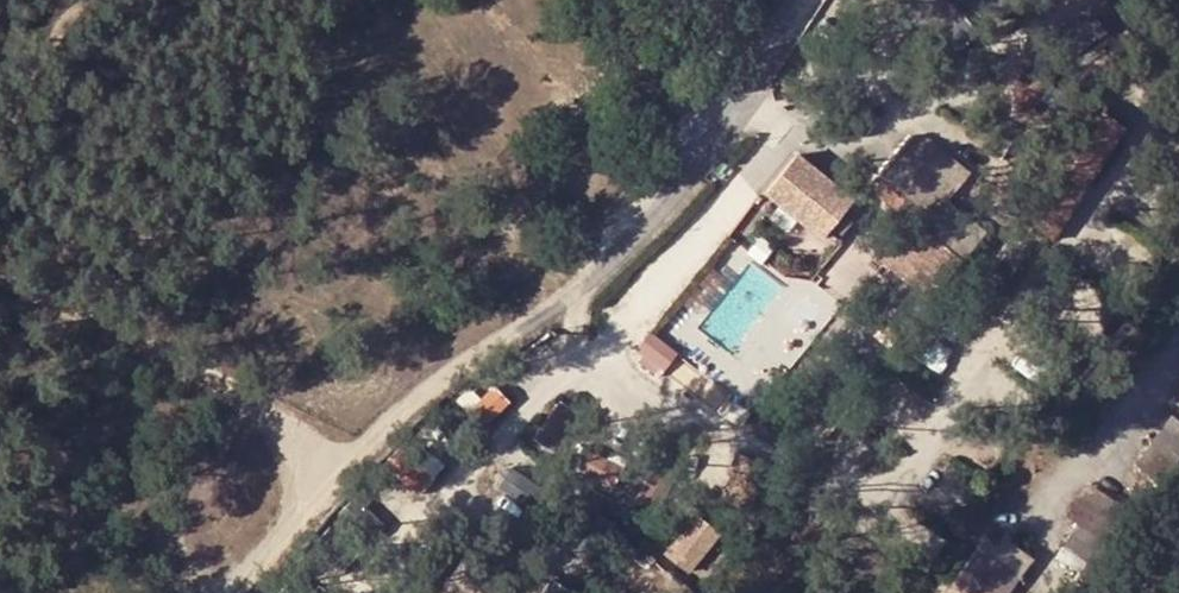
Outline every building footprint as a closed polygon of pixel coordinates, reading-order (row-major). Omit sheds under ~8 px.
[(784,107),(795,87),(786,82),(774,102),(784,107)] [(935,289),(991,226),(952,196),(970,173),(919,134),(886,174),(906,191),(898,200),(912,213),(883,248),(935,289)] [(830,237),(863,199),(804,152),(773,190),(830,237)] [(1076,203),(1053,188),(1033,219),(1056,234),(1076,203)] [(830,237),(773,190),(764,203),(821,248),(830,237)] [(863,199),(830,237),(839,244),(871,204),(863,199)] [(634,349),(661,372),(678,351),(651,329),(634,349)] [(491,382),(458,414),(476,432),(509,400),(491,382)] [(1178,463),(1178,419),(1172,413),(1132,465),(1135,467),(1123,481),(1148,501),(1178,463)] [(687,571),(720,533),(694,511),(661,549),(687,571)] [(1115,543),(1079,521),(1058,557),(1089,575),(1115,543)] [(1030,563),(988,533),(978,548),(1019,578),(1030,563)] [(978,548),(953,581),(969,592),(1008,592),(1019,578),(978,548)] [(568,589),(546,577),(538,592),(566,592),(568,589)]
